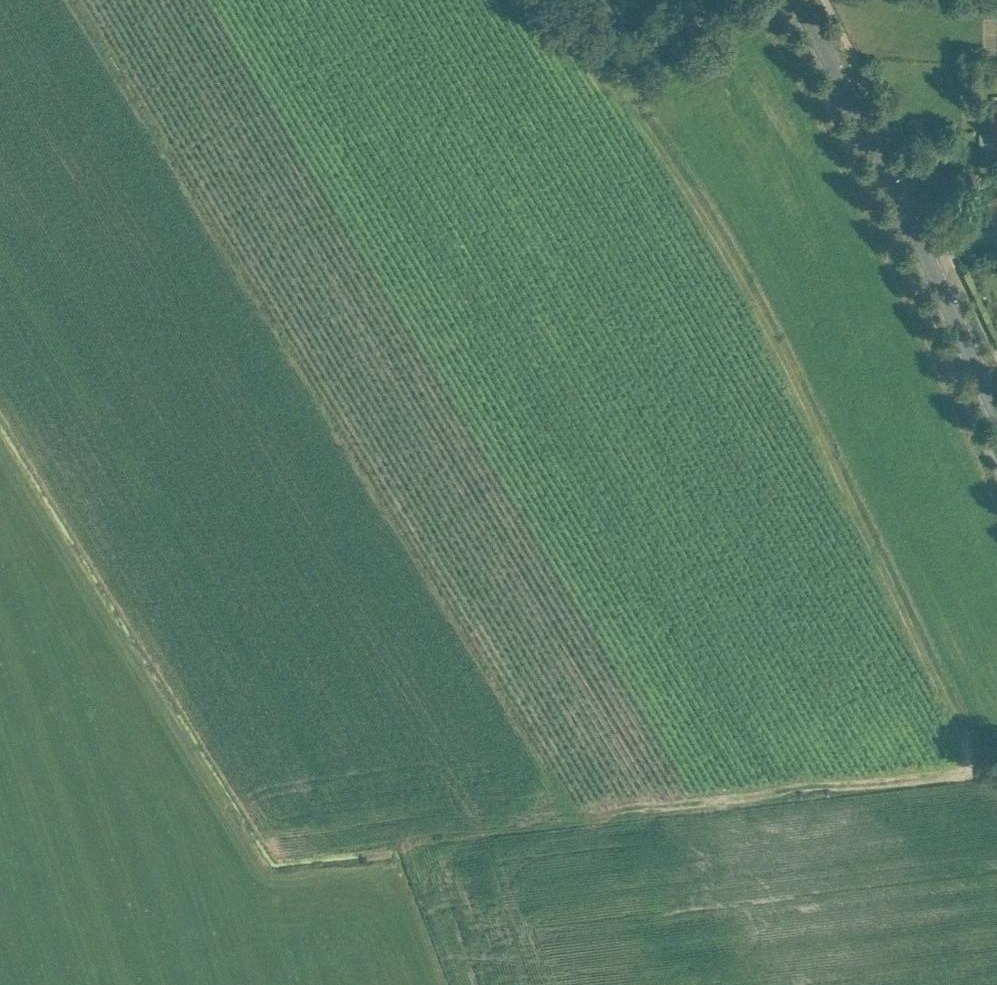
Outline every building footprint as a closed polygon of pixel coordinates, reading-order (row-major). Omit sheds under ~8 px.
[(917,117),(909,119),(911,131),(919,130),(917,117)]
